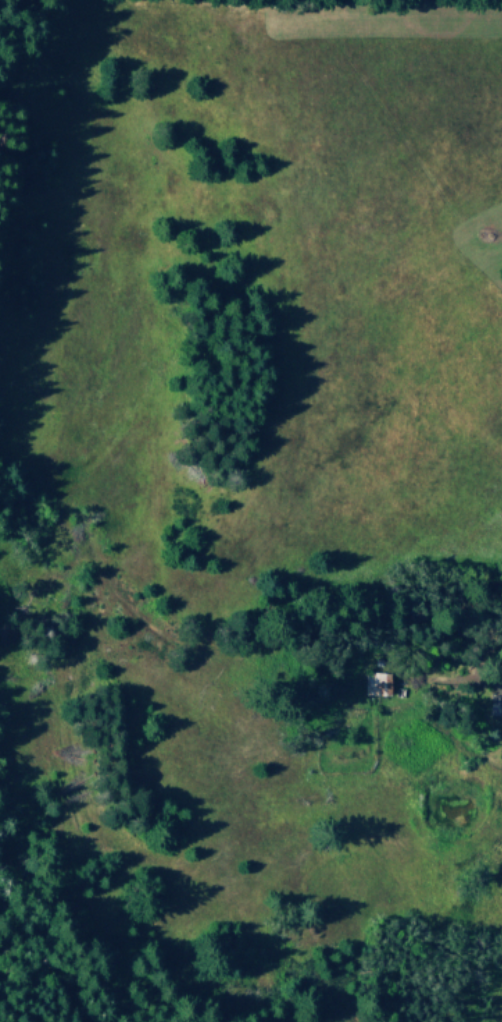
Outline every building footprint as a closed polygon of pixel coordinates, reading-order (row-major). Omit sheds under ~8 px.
[(391,695),(391,672),(363,672),(363,695),(391,695)] [(501,715),(501,697),(485,695),(483,713),(501,715)]
